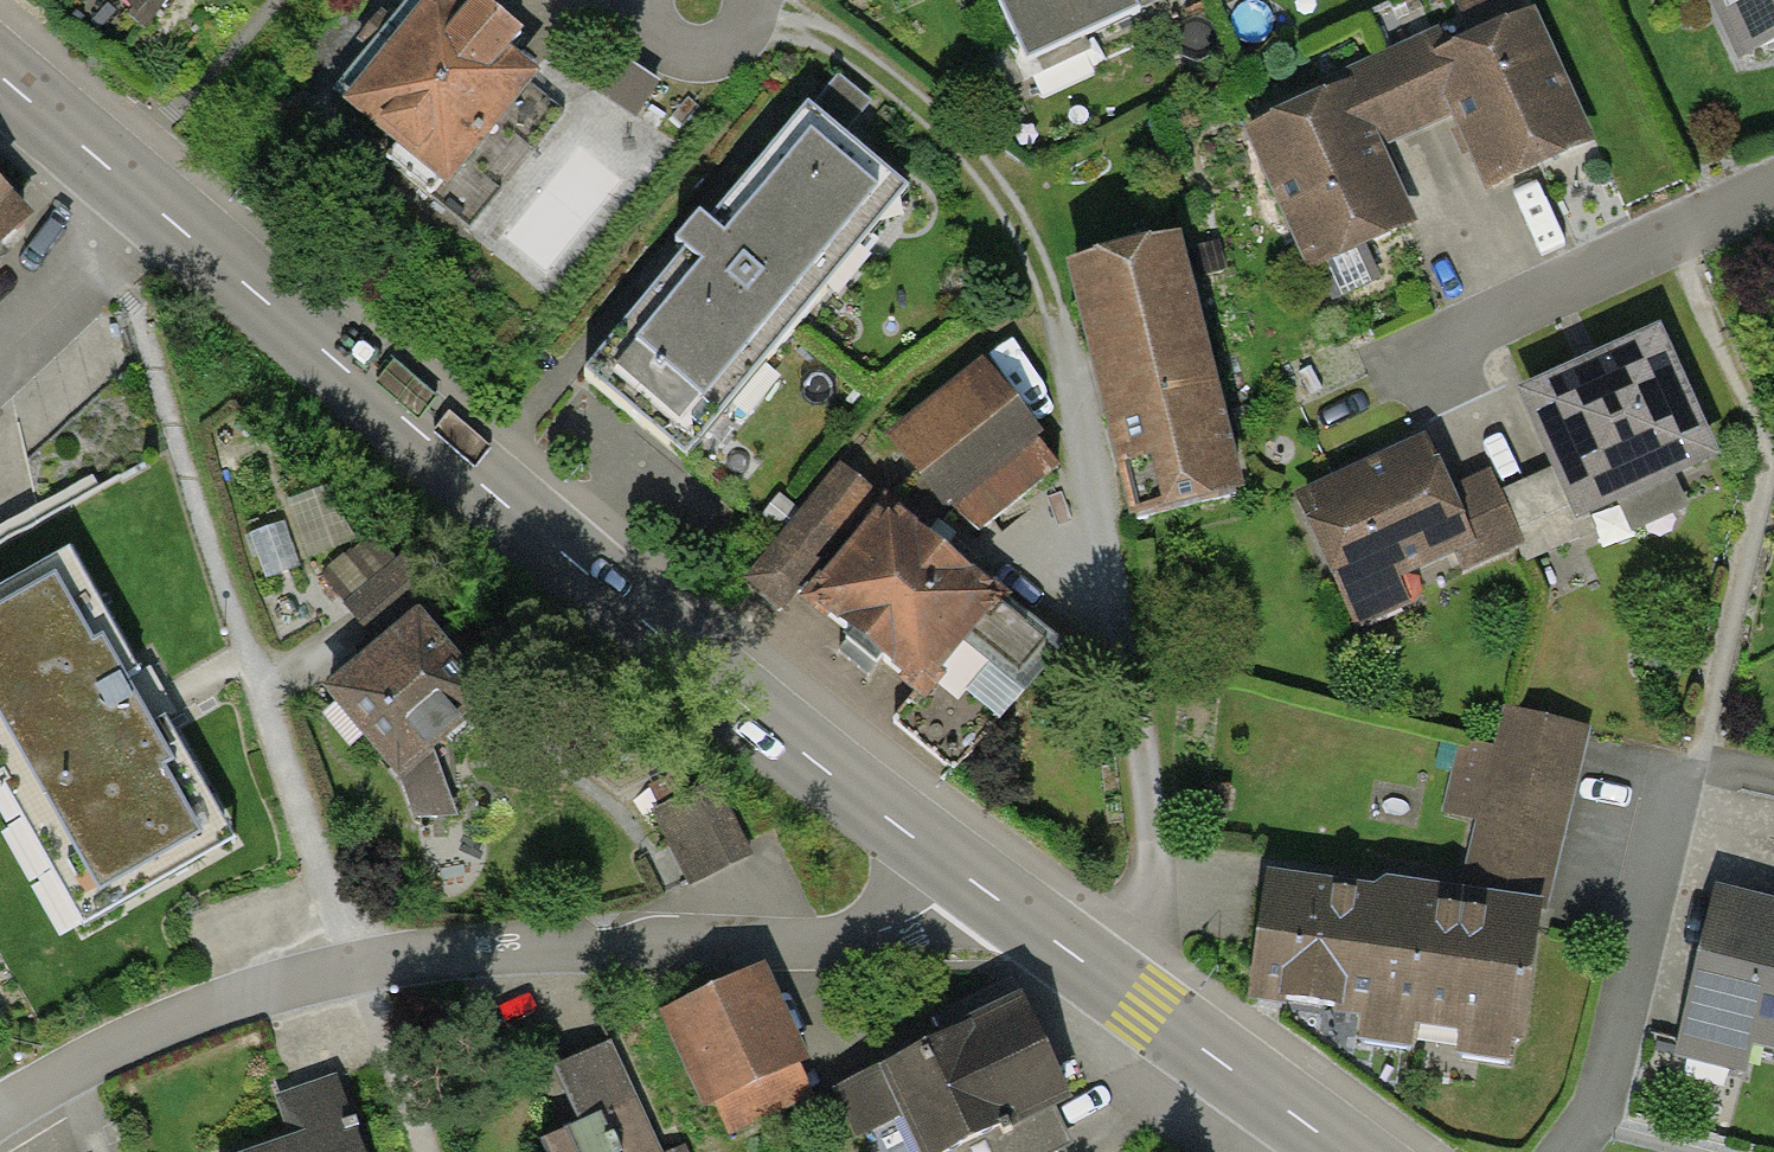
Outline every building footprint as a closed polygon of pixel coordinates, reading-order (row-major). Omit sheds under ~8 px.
[(148,22),(166,0),(123,0),(148,22)] [(340,114),(454,205),(554,80),(452,0),(431,0),(340,114)] [(1000,74),(1165,0),(967,0),(1000,74)] [(1711,63),(1773,35),(1773,0),(1683,0),(1711,63)] [(1531,11),(1431,54),(1486,184),(1587,141),(1531,11)] [(656,83),(614,56),(593,88),(635,116),(656,83)] [(1344,73),(1217,127),(1277,268),(1404,214),(1344,73)] [(663,447),(891,178),(834,130),(862,98),(839,78),(811,111),(804,106),(577,374),(663,447)] [(24,221),(0,197),(0,244),(24,221)] [(1235,494),(1171,243),(1073,268),(1137,518),(1235,494)] [(1662,312),(1501,380),(1555,508),(1716,440),(1662,312)] [(988,380),(903,447),(975,537),(1060,469),(988,380)] [(1413,432),(1278,493),(1333,616),(1468,555),(1413,432)] [(881,659),(919,690),(892,723),(957,776),(1062,647),(842,469),(751,581),(783,606),(796,590),(851,635),(839,651),(869,675),(881,659)] [(70,549),(0,588),(0,784),(81,928),(236,842),(70,549)] [(432,594),(402,560),(347,607),(377,641),(432,594)] [(418,622),(332,694),(399,773),(402,772),(418,817),(450,817),(427,751),(444,736),(453,748),(486,720),(477,709),(486,702),(418,622)] [(1539,905),(1580,730),(1512,714),(1504,751),(1467,742),(1451,811),(1486,819),(1469,889),(1539,905)] [(706,776),(637,811),(672,881),(741,846),(706,776)] [(1537,923),(1268,884),(1252,995),(1366,1011),(1362,1042),(1410,1049),(1414,1018),(1464,1026),(1460,1056),(1507,1063),(1512,1033),(1521,1035),(1537,923)] [(1725,903),(1695,1023),(1773,1042),(1773,915),(1725,903)] [(753,977),(673,1012),(713,1101),(793,1066),(753,977)] [(841,1090),(870,1151),(948,1151),(1065,1098),(1011,983),(936,1018),(947,1041),(841,1090)] [(613,1041),(554,1068),(580,1125),(543,1142),(547,1151),(663,1151),(613,1041)] [(260,1151),(358,1151),(333,1079),(292,1093),(306,1136),(260,1151)]
